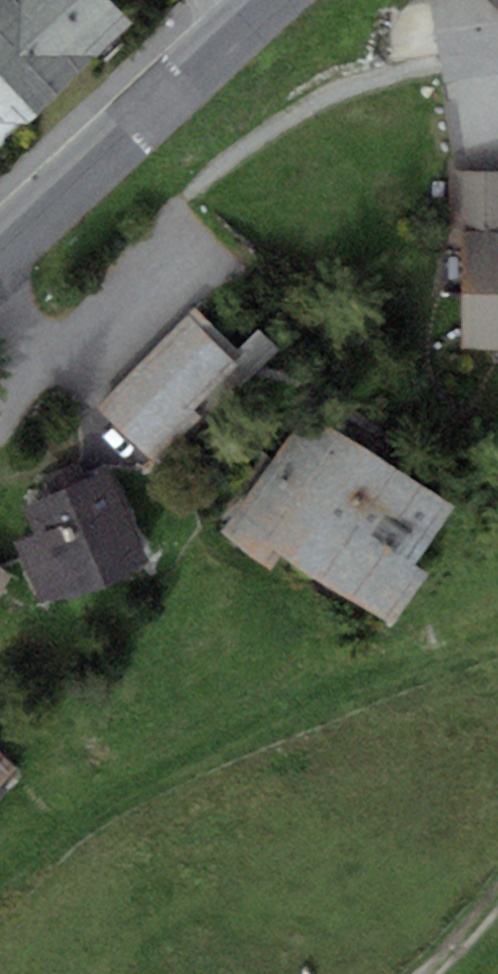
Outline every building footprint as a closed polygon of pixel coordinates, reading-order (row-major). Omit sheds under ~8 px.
[(51,100),(133,25),(110,0),(0,0),(0,43),(51,100)] [(0,43),(0,120),(27,121),(51,100),(0,43)] [(497,349),(497,170),(448,171),(450,244),(461,243),(463,349),(497,349)] [(198,307),(95,405),(152,465),(277,347),(258,327),(236,347),(198,307)] [(283,552),(305,568),(381,457),(310,408),(222,534),(272,568),(283,552)] [(454,507),(381,457),(305,568),(393,628),(430,574),(415,563),(454,507)] [(99,587),(148,565),(104,470),(21,507),(34,537),(14,546),(36,593),(99,587)] [(0,568),(0,590),(9,575),(0,568)] [(0,757),(0,788),(15,775),(0,757)]
